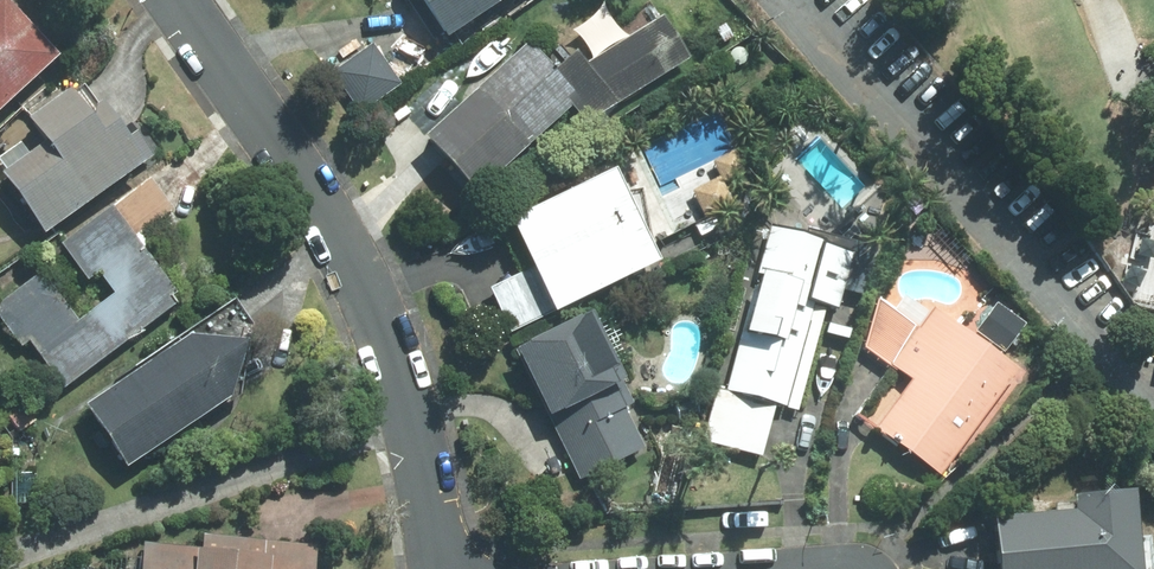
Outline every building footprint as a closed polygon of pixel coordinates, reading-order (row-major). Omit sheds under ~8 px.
[(61,53),(12,0),(0,0),(0,109),(61,53)] [(448,34),(500,0),(426,0),(448,34)] [(531,40),(432,135),(480,188),(573,103),(589,120),(690,56),(665,14),(588,65),(576,51),(559,69),(531,40)] [(401,82),(373,42),(334,69),(361,109),(401,82)] [(4,170),(46,232),(155,156),(138,132),(132,136),(105,99),(99,103),(85,83),(75,90),(72,86),(31,115),(48,139),(4,170)] [(629,189),(618,166),(514,215),(538,265),(559,308),(663,259),(653,238),(644,186),(629,189)] [(173,206),(151,177),(114,205),(135,233),(173,206)] [(66,385),(179,301),(174,295),(179,291),(135,233),(114,205),(63,242),(89,277),(101,268),(118,292),(79,321),(42,271),(0,302),(0,313),(23,345),(31,339),(66,385)] [(857,251),(775,228),(730,387),(778,400),(797,405),(826,304),(841,308),(857,251)] [(538,265),(493,286),(513,329),(559,308),(538,265)] [(859,415),(942,474),(977,441),(1027,372),(935,306),(930,313),(903,296),(895,310),(879,298),(864,344),(893,366),(859,415)] [(88,402),(129,464),(232,395),(254,324),(236,298),(136,365),(139,368),(88,402)] [(532,341),(517,348),(561,438),(626,407),(635,402),(624,379),(628,376),(595,308),(531,339),(532,341)] [(721,384),(705,438),(762,455),(778,400),(730,387),(721,384)] [(580,478),(645,447),(626,407),(561,438),(580,478)] [(999,517),(1004,568),(1144,568),(1137,490),(1078,495),(1080,510),(999,517)] [(317,545),(206,534),(204,547),(145,541),(142,568),(315,568),(317,545)]
